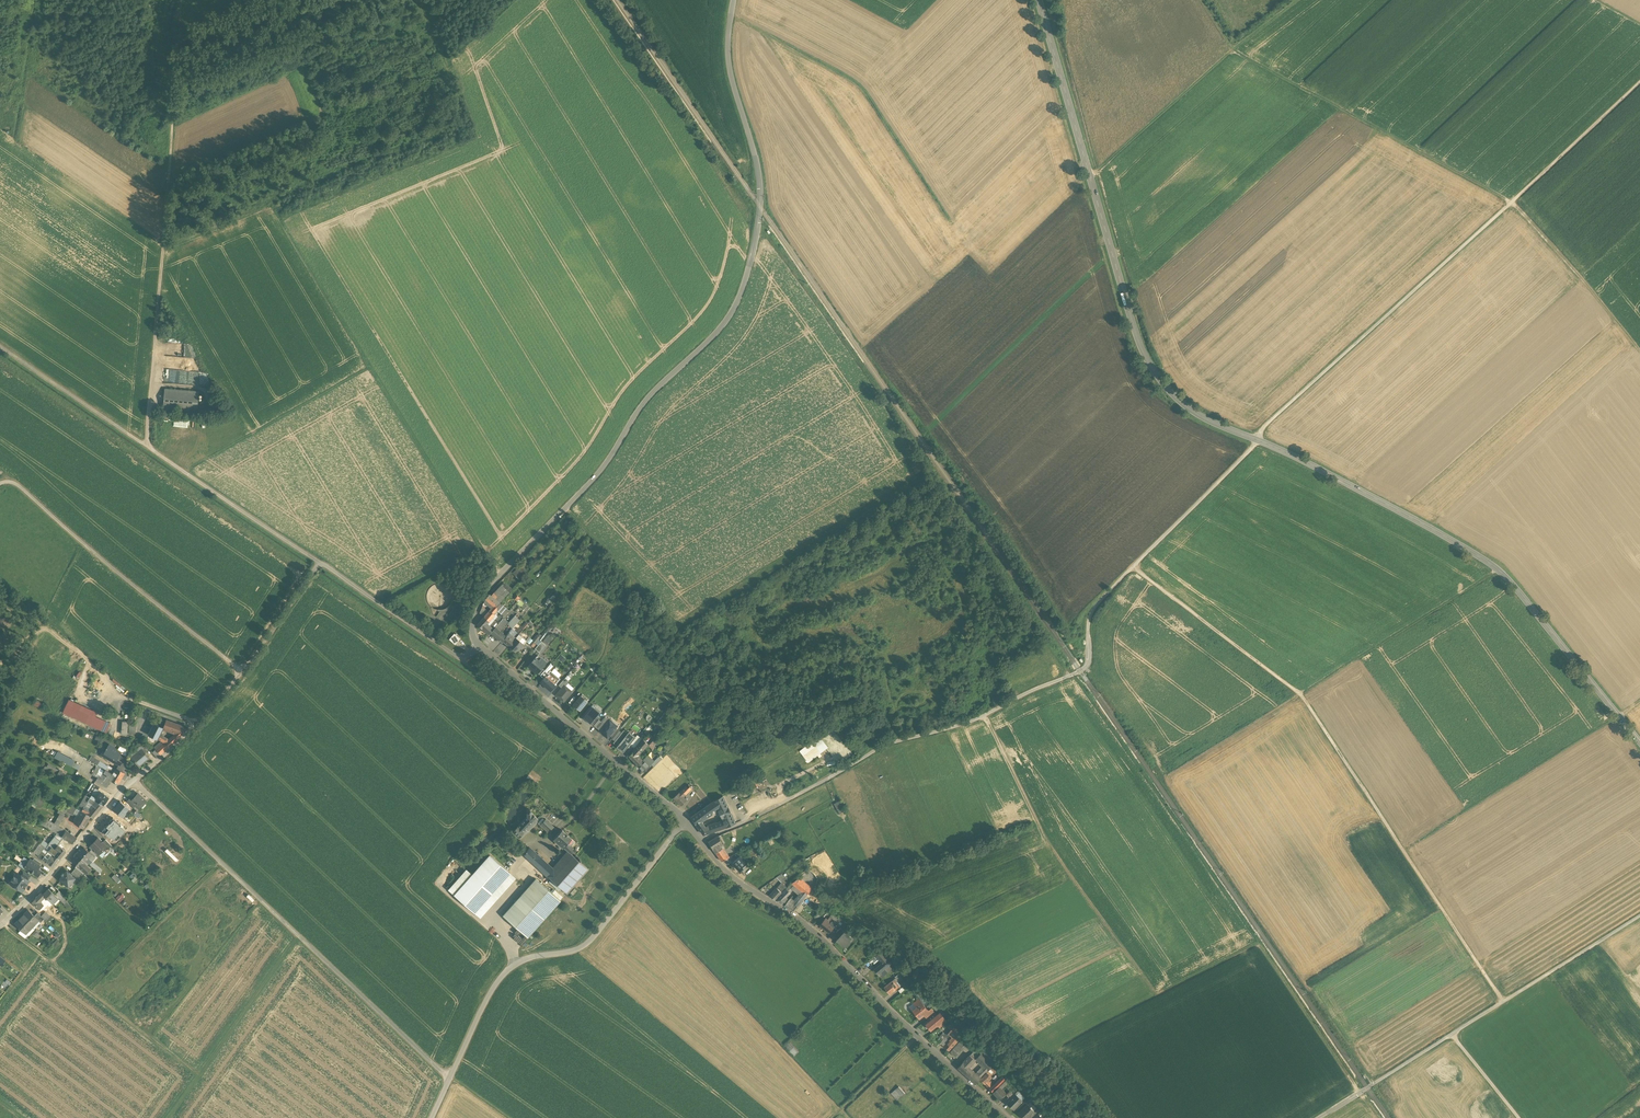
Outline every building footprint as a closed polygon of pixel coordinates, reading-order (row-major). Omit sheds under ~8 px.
[(165,389),(163,411),(197,414),(199,392),(165,389)] [(520,565),(513,573),(521,580),(528,572),(520,565)] [(504,581),(494,592),(502,600),(512,588),(504,581)] [(502,600),(494,592),(491,596),(499,603),(502,600)] [(489,594),(485,599),(495,608),(499,603),(491,596),(489,594)] [(495,608),(485,599),(484,602),(487,604),(491,608),(484,616),(484,617),(489,621),(494,615),(493,613),(496,609),(495,608)] [(499,603),(495,608),(496,609),(501,614),(503,616),(508,611),(499,603)] [(483,610),(481,609),(480,612),(484,616),(491,608),(487,604),(486,606),(485,606),(483,610)] [(489,621),(484,617),(484,616),(477,624),(482,629),(487,623),(489,621)] [(507,624),(512,628),(515,625),(517,623),(519,620),(514,616),(507,624)] [(495,619),(489,625),(493,629),(494,628),(497,625),(499,622),(496,619),(495,619)] [(499,622),(497,625),(500,628),(505,622),(502,619),(499,622)] [(487,623),(482,629),(488,634),(490,632),(493,629),(489,625),(487,623)] [(497,625),(494,628),(493,629),(490,632),(501,642),(502,641),(502,640),(505,638),(497,631),(500,628),(497,625)] [(515,625),(512,628),(519,634),(522,630),(520,628),(519,628),(515,625)] [(539,638),(542,640),(547,633),(550,629),(548,627),(541,636),(539,638)] [(505,638),(502,640),(502,641),(509,646),(516,638),(509,632),(505,638)] [(541,641),(542,640),(539,638),(541,636),(538,633),(530,644),(535,648),(541,641)] [(552,637),(547,633),(542,640),(547,644),(552,637)] [(460,639),(454,634),(449,640),(455,645),(460,639)] [(525,639),(519,634),(516,637),(516,638),(522,643),(525,639)] [(522,643),(516,638),(509,646),(515,651),(519,647),(520,648),(523,644),(522,643)] [(546,646),(541,641),(535,648),(535,649),(540,653),(546,646)] [(539,661),(535,658),(528,666),(537,673),(541,668),(546,662),(541,658),(539,661)] [(560,679),(550,670),(548,673),(543,678),(540,682),(550,690),(560,679)] [(116,678),(110,684),(120,695),(126,689),(116,678)] [(565,678),(559,685),(562,688),(564,685),(568,680),(565,678)] [(572,692),(564,685),(562,688),(556,695),(563,702),(572,692)] [(580,697),(573,704),(580,710),(586,702),(580,697)] [(32,699),(30,704),(39,708),(41,702),(32,699)] [(96,717),(97,713),(69,700),(63,712),(85,723),(90,714),(96,717)] [(593,705),(582,717),(590,724),(591,723),(597,715),(600,712),(596,709),(596,707),(593,705)] [(90,714),(85,723),(106,733),(110,724),(96,717),(90,714)] [(597,715),(591,723),(594,725),(599,720),(600,718),(597,715)] [(599,720),(594,725),(600,731),(609,720),(605,717),(601,722),(599,720)] [(188,728),(166,720),(163,728),(176,733),(173,735),(177,739),(188,728)] [(600,731),(599,731),(608,738),(617,726),(609,720),(600,731)] [(161,728),(154,725),(149,734),(156,738),(159,734),(161,728)] [(614,743),(618,746),(628,734),(624,730),(614,743)] [(630,745),(636,737),(629,732),(628,734),(618,746),(617,747),(624,752),(624,751),(630,745)] [(159,734),(156,738),(163,743),(170,746),(173,743),(159,734)] [(800,749),(809,761),(817,755),(821,759),(824,757),(820,752),(826,748),(817,736),(800,749)] [(644,739),(637,747),(642,751),(645,747),(648,744),(644,739)] [(649,745),(653,749),(658,744),(654,740),(649,745)] [(163,743),(156,750),(160,755),(170,746),(163,743)] [(121,752),(109,745),(105,752),(105,753),(116,760),(117,759),(121,752)] [(148,751),(143,745),(140,747),(142,750),(142,749),(145,753),(148,751)] [(630,745),(624,751),(629,755),(635,749),(630,745)] [(637,747),(629,755),(639,765),(643,760),(639,755),(639,754),(642,751),(637,747)] [(142,750),(132,758),(139,766),(149,758),(145,753),(142,749),(142,750)] [(160,755),(156,750),(152,753),(157,758),(160,755)] [(76,762),(77,760),(59,751),(56,758),(80,770),(82,765),(76,762)] [(121,762),(117,759),(116,760),(105,753),(103,756),(118,765),(119,766),(121,762)] [(654,762),(647,755),(644,759),(650,765),(651,764),(654,762)] [(89,760),(98,765),(107,770),(109,767),(91,756),(89,760)] [(643,760),(639,765),(645,771),(650,766),(650,765),(644,759),(643,760)] [(65,774),(48,764),(46,769),(57,775),(63,779),(65,774)] [(107,770),(98,765),(92,774),(98,778),(96,781),(106,787),(112,779),(119,783),(121,779),(117,777),(117,776),(115,775),(113,774),(107,770)] [(119,766),(118,765),(113,774),(115,775),(117,776),(117,777),(121,779),(125,773),(123,771),(124,769),(119,766)] [(688,785),(679,793),(683,797),(692,788),(688,785)] [(98,790),(92,787),(89,792),(86,796),(103,805),(108,798),(98,790)] [(44,794),(37,790),(31,802),(30,801),(29,804),(35,807),(37,805),(41,807),(44,802),(40,800),(44,794)] [(146,801),(138,793),(136,796),(136,797),(135,799),(133,799),(132,800),(136,805),(139,809),(141,806),(141,805),(143,803),(144,803),(146,801)] [(679,793),(673,798),(682,806),(687,800),(683,797),(679,793)] [(91,816),(93,818),(103,805),(86,796),(79,810),(81,811),(88,814),(91,816)] [(726,801),(723,796),(715,801),(718,807),(724,821),(727,827),(728,827),(736,823),(726,801)] [(132,800),(130,799),(127,801),(133,808),(136,805),(132,800)] [(841,800),(836,803),(841,814),(846,811),(841,800)] [(702,810),(707,817),(716,811),(715,809),(718,807),(715,801),(702,810)] [(129,809),(121,802),(114,810),(122,817),(123,816),(129,809)] [(68,808),(61,805),(57,812),(59,813),(64,816),(66,812),(68,809),(68,808)] [(77,808),(70,805),(68,808),(68,809),(66,812),(73,816),(74,813),(77,808)] [(527,811),(526,812),(525,819),(530,825),(536,818),(531,812),(531,811),(530,810),(529,810),(528,810),(527,810),(527,811)] [(702,810),(691,817),(697,825),(702,821),(707,817),(702,810)] [(88,814),(81,811),(79,815),(78,816),(76,817),(74,820),(75,821),(75,822),(84,827),(91,816),(88,814)] [(41,824),(50,830),(54,824),(58,826),(64,816),(59,813),(54,823),(45,817),(41,824)] [(135,814),(130,820),(129,818),(127,820),(128,821),(130,823),(133,825),(139,818),(135,814)] [(113,818),(102,830),(110,837),(111,836),(116,840),(125,830),(120,826),(121,825),(113,818)] [(542,818),(539,820),(536,818),(530,825),(533,827),(537,823),(549,834),(555,827),(546,819),(544,820),(542,818)] [(530,825),(525,819),(520,824),(526,829),(530,825)] [(702,821),(697,825),(698,826),(704,835),(727,827),(724,821),(708,826),(708,825),(706,826),(702,821)] [(149,822),(146,826),(152,831),(155,827),(149,822)] [(58,826),(54,824),(50,830),(62,836),(66,830),(58,826)] [(526,829),(520,824),(513,831),(519,837),(519,836),(519,837),(519,836),(521,838),(527,831),(526,829)] [(71,834),(66,830),(62,836),(72,844),(77,838),(73,835),(74,834),(72,833),(71,834)] [(571,839),(562,830),(554,838),(563,847),(567,843),(571,839)] [(63,838),(56,834),(53,839),(59,844),(63,838)] [(42,839),(43,840),(48,844),(52,840),(45,835),(42,839)] [(718,836),(709,841),(713,849),(716,853),(722,849),(720,846),(722,844),(718,836)] [(103,842),(98,838),(91,845),(99,854),(106,846),(107,846),(103,842)] [(59,844),(53,839),(52,840),(48,844),(49,844),(52,847),(54,849),(58,845),(59,844)] [(111,846),(105,839),(103,842),(107,846),(106,846),(109,849),(111,846)] [(577,844),(571,839),(567,843),(573,849),(577,844)] [(34,852),(39,856),(45,847),(41,844),(40,843),(34,852)] [(573,849),(567,843),(563,847),(568,851),(569,853),(569,852),(573,849)] [(58,845),(54,849),(58,851),(55,855),(59,858),(60,859),(66,851),(58,845)] [(513,846),(507,851),(513,856),(518,851),(513,846)] [(53,858),(50,856),(48,859),(45,856),(49,851),(50,850),(47,847),(45,847),(39,856),(38,857),(53,866),(59,858),(55,855),(53,854),(53,855),(54,856),(53,858)] [(537,855),(529,848),(523,854),(546,875),(552,869),(540,858),(537,855)] [(85,849),(82,852),(80,851),(77,854),(86,861),(92,855),(88,852),(85,849)] [(722,849),(716,853),(722,861),(726,859),(728,858),(726,854),(722,849)] [(91,850),(88,852),(92,855),(86,861),(100,874),(103,871),(93,862),(98,856),(91,850)] [(552,869),(546,875),(554,882),(567,894),(588,869),(580,862),(580,861),(580,859),(580,858),(576,855),(575,856),(574,856),(569,852),(569,853),(568,851),(552,869)] [(86,861),(77,854),(75,857),(76,858),(73,862),(78,866),(80,868),(83,864),(86,861)] [(728,858),(726,859),(731,864),(733,863),(739,857),(736,854),(731,856),(728,858)] [(472,874),(454,895),(474,913),(510,873),(489,855),(472,874)] [(739,857),(733,863),(740,871),(744,867),(744,866),(746,863),(742,858),(740,856),(739,857)] [(24,858),(20,864),(27,869),(27,867),(26,866),(29,861),(24,858)] [(32,861),(30,859),(29,861),(26,866),(27,867),(31,870),(30,871),(38,876),(41,871),(38,869),(40,866),(32,861)] [(90,870),(83,864),(80,868),(86,873),(90,870)] [(86,873),(80,868),(78,866),(76,868),(83,874),(85,876),(87,874),(86,873)] [(83,874),(76,869),(71,874),(77,879),(78,880),(83,874)] [(466,869),(448,890),(454,895),(472,874),(466,869)] [(31,876),(23,870),(20,875),(28,880),(31,876)] [(68,871),(60,880),(65,885),(67,883),(71,886),(77,879),(71,874),(68,871)] [(510,873),(474,913),(480,918),(515,878),(510,873)] [(787,878),(782,873),(776,877),(781,882),(782,881),(783,882),(787,878)] [(115,874),(111,877),(117,883),(121,879),(115,874)] [(18,877),(15,875),(10,883),(16,887),(23,891),(29,881),(28,880),(20,875),(18,877)] [(798,877),(792,883),(789,886),(793,889),(793,890),(798,894),(799,894),(798,896),(796,899),(800,902),(812,888),(798,877)] [(535,878),(502,916),(527,938),(560,901),(535,878)] [(787,887),(782,882),(777,888),(782,893),(786,888),(787,887)] [(250,901),(253,898),(242,887),(239,890),(250,901)] [(782,893),(777,888),(769,896),(776,900),(776,899),(782,893)] [(782,893),(783,894),(780,897),(784,899),(786,897),(791,892),(786,888),(782,893)] [(49,889),(43,895),(46,897),(53,904),(59,898),(56,895),(49,889)] [(59,891),(56,895),(59,898),(61,900),(65,897),(59,891)] [(42,893),(33,902),(40,910),(44,906),(40,902),(42,900),(46,897),(43,895),(42,893)] [(46,897),(42,900),(50,907),(52,905),(54,907),(55,906),(53,904),(46,897)] [(784,899),(781,903),(784,905),(788,900),(789,899),(786,897),(784,899)] [(796,899),(794,900),(790,898),(789,899),(788,900),(784,905),(793,910),(800,902),(796,899)] [(35,917),(29,911),(23,917),(33,927),(39,921),(35,917)] [(51,917),(46,912),(42,916),(47,921),(51,917)] [(45,920),(38,913),(35,917),(39,921),(41,924),(45,920)] [(33,927),(23,917),(16,924),(22,930),(27,934),(33,927)] [(827,920),(825,918),(820,925),(829,933),(834,928),(836,924),(837,923),(834,921),(831,918),(830,917),(827,920)] [(841,928),(836,933),(840,936),(845,932),(841,928)] [(22,930),(19,934),(26,939),(29,936),(27,934),(22,930)] [(840,936),(837,940),(845,948),(850,942),(848,940),(851,937),(845,932),(840,936)] [(894,961),(883,949),(881,951),(888,959),(891,963),(894,961)] [(877,955),(876,956),(878,958),(882,963),(888,959),(881,951),(877,955)] [(882,963),(875,969),(878,973),(882,970),(886,975),(893,969),(888,965),(891,963),(888,959),(882,963)] [(900,974),(897,977),(900,981),(897,983),(899,987),(900,988),(906,983),(903,979),(903,978),(900,974)] [(894,980),(890,982),(896,989),(899,987),(897,983),(894,980)] [(890,982),(884,987),(889,994),(894,991),(895,993),(896,991),(895,990),(896,989),(890,982)] [(919,999),(913,1004),(916,1007),(913,1010),(919,1018),(923,1015),(925,1013),(925,1014),(931,1008),(928,1011),(919,999)] [(931,1008),(925,1014),(925,1013),(923,1015),(927,1019),(935,1013),(931,1008)] [(935,1013),(927,1019),(929,1022),(926,1024),(931,1029),(937,1024),(937,1025),(945,1019),(940,1013),(937,1015),(935,1013)] [(945,1019),(937,1025),(940,1028),(941,1026),(947,1021),(945,1019)] [(960,1037),(953,1032),(950,1035),(953,1038),(957,1041),(960,1037)] [(945,1036),(944,1038),(943,1037),(942,1038),(943,1039),(940,1043),(943,1046),(947,1042),(949,1043),(953,1038),(950,1035),(948,1038),(945,1036)] [(957,1041),(953,1038),(949,1043),(947,1042),(943,1046),(949,1050),(957,1041)] [(789,1042),(784,1046),(794,1056),(799,1052),(789,1042)] [(960,1042),(951,1052),(957,1058),(966,1047),(963,1044),(960,1042)] [(998,1060),(985,1048),(981,1053),(993,1065),(998,1060)] [(978,1056),(976,1059),(984,1067),(988,1070),(989,1069),(992,1066),(993,1065),(981,1053),(978,1056)] [(970,1055),(957,1067),(968,1077),(973,1071),(969,1067),(975,1060),(970,1056),(970,1055)] [(988,1070),(984,1067),(976,1074),(980,1078),(988,1070)] [(973,1071),(968,1077),(975,1084),(980,1078),(976,1074),(973,1071)] [(987,1073),(980,1079),(984,1084),(989,1080),(988,1079),(991,1077),(990,1075),(987,1073)] [(989,1080),(984,1084),(987,1086),(990,1089),(992,1092),(1005,1079),(1002,1076),(996,1083),(995,1082),(993,1084),(989,1080)] [(1005,1080),(993,1092),(999,1099),(1006,1093),(1001,1088),(1005,1085),(1008,1082),(1007,1082),(1005,1080)] [(1016,1089),(1008,1081),(1007,1082),(1008,1082),(1005,1085),(1010,1090),(1012,1093),(1014,1091),(1016,1089)] [(892,1094),(897,1100),(905,1092),(899,1086),(892,1094)] [(1012,1093),(1008,1097),(1007,1098),(1010,1100),(1015,1095),(1016,1095),(1017,1094),(1014,1091),(1012,1093)] [(1010,1100),(1007,1103),(1014,1109),(1022,1101),(1016,1095),(1015,1095),(1010,1100)] [(1027,1105),(1019,1113),(1024,1117),(1027,1117),(1029,1116),(1033,1111),(1027,1105)] [(1029,1116),(1031,1117),(1032,1117),(1037,1112),(1035,1110),(1033,1111),(1029,1116)]
